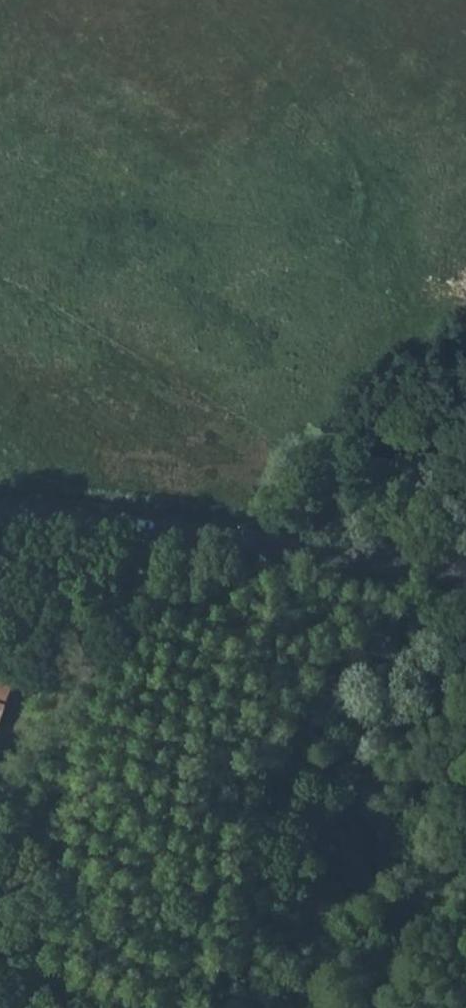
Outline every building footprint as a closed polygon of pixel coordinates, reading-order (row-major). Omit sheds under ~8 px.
[(9,691),(12,681),(0,676),(0,688),(9,691)] [(7,700),(9,691),(0,688),(0,698),(7,700)]
